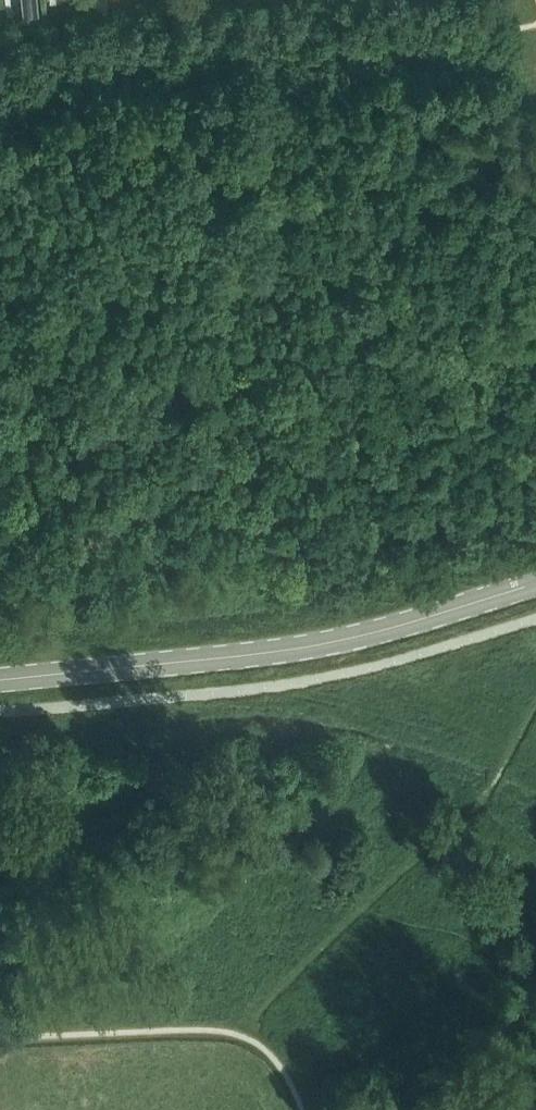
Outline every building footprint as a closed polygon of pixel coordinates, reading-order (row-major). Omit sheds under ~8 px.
[(24,20),(40,18),(38,0),(22,0),(24,20)]
